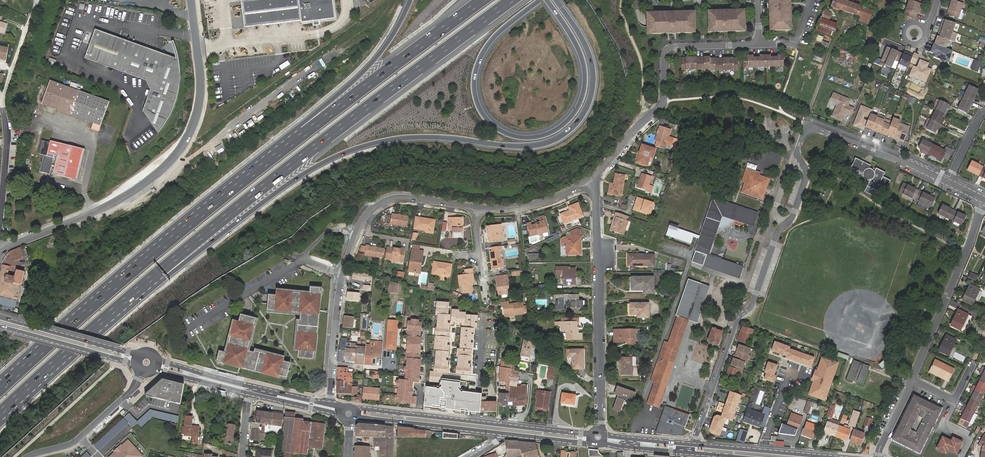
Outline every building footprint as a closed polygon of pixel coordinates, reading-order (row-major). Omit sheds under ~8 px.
[(245,1),(248,27),(305,20),(305,22),(318,21),(321,20),(322,20),(339,18),(336,0),(250,0),(245,1)] [(770,30),(791,28),(789,0),(768,0),(770,30)] [(863,0),(849,0),(849,2),(845,0),(833,0),(831,7),(858,16),(861,6),(863,0)] [(905,15),(916,19),(922,0),(910,0),(905,15)] [(947,15),(958,18),(965,0),(952,0),(947,15)] [(861,17),(860,20),(872,25),(877,11),(861,6),(858,16),(861,17)] [(243,27),(242,22),(240,9),(231,11),(233,28),(243,27)] [(745,32),(743,11),(707,13),(709,34),(745,32)] [(12,24),(4,21),(6,17),(0,14),(0,30),(8,33),(12,24)] [(695,35),(694,14),(646,18),(647,39),(695,35)] [(816,30),(833,36),(837,24),(821,18),(816,30)] [(956,24),(944,20),(941,28),(952,32),(956,24)] [(952,32),(941,28),(938,37),(949,41),(954,43),(957,34),(952,32)] [(96,30),(85,59),(147,81),(152,90),(145,112),(162,133),(170,121),(173,116),(175,110),(177,104),(179,98),(180,92),(180,85),(181,79),(180,73),(180,66),(178,59),(96,30)] [(814,34),(809,46),(826,53),(831,40),(814,34)] [(949,41),(938,37),(935,45),(946,49),(949,41)] [(851,46),(847,44),(844,50),(840,48),(836,56),(854,61),(856,57),(848,54),(851,46)] [(935,45),(933,44),(930,52),(936,55),(934,58),(941,60),(943,61),(948,63),(953,52),(946,49),(935,45)] [(0,46),(0,58),(1,58),(7,60),(10,48),(7,48),(0,46)] [(903,53),(887,47),(882,59),(886,61),(885,64),(892,67),(895,59),(900,61),(903,53)] [(904,52),(903,53),(900,61),(899,63),(908,67),(911,61),(913,55),(904,52)] [(914,52),(913,55),(911,61),(915,63),(919,54),(914,52)] [(783,54),(748,57),(749,68),(784,65),(783,54)] [(710,59),(682,61),(683,73),(711,71),(711,73),(739,71),(738,59),(710,61),(710,59)] [(928,63),(921,59),(917,67),(914,66),(910,75),(926,81),(931,69),(926,67),(928,63)] [(109,101),(51,77),(41,100),(92,121),(90,126),(97,130),(109,101)] [(962,94),(961,96),(972,102),(978,90),(969,86),(965,95),(962,94)] [(851,116),(854,109),(848,107),(849,103),(848,99),(833,93),(831,100),(835,102),(837,106),(832,117),(842,121),(845,113),(851,116)] [(972,102),(961,96),(959,100),(961,101),(958,109),(967,113),(972,102)] [(951,106),(940,101),(936,110),(944,114),(947,109),(949,110),(951,106)] [(871,113),(860,108),(853,125),(864,129),(865,128),(871,113)] [(944,114),(936,110),(931,119),(942,125),(944,121),(941,120),(944,114)] [(878,115),(871,113),(865,128),(872,130),(877,118),(878,115)] [(884,121),(877,118),(872,130),(879,133),(884,121)] [(942,125),(931,119),(926,129),(935,133),(937,129),(939,130),(940,128),(942,129),(944,126),(942,125)] [(891,123),(884,121),(879,133),(886,136),(890,124),(891,123)] [(899,123),(897,127),(893,138),(893,139),(903,142),(909,127),(899,123)] [(897,127),(890,124),(886,136),(893,138),(897,127)] [(658,141),(656,140),(655,144),(657,145),(663,146),(672,148),(674,140),(668,139),(670,131),(659,129),(658,133),(660,134),(658,141)] [(39,154),(45,139),(40,138),(37,153),(39,154)] [(49,140),(45,139),(39,154),(42,155),(38,172),(49,174),(54,154),(56,155),(51,173),(75,180),(84,148),(49,139),(49,140)] [(927,155),(932,144),(923,140),(919,148),(921,149),(923,150),(922,153),(927,155)] [(947,151),(932,144),(927,155),(930,157),(932,154),(938,157),(937,160),(942,162),(947,151)] [(639,157),(638,157),(636,163),(645,167),(649,159),(652,160),(655,151),(642,146),(639,155),(640,155),(639,157)] [(888,187),(892,179),(884,175),(886,171),(876,167),(875,171),(869,168),(870,165),(855,158),(851,167),(864,172),(864,173),(864,174),(864,175),(864,176),(866,177),(867,179),(868,181),(870,182),(869,185),(878,189),(880,184),(888,187)] [(979,176),(983,167),(972,161),(968,170),(979,176)] [(750,171),(745,173),(742,183),(745,184),(743,191),(744,194),(762,200),(769,180),(759,177),(760,174),(750,171)] [(615,185),(613,185),(609,184),(608,194),(620,196),(624,176),(615,174),(613,183),(615,183),(615,185)] [(641,174),(637,189),(649,193),(651,187),(647,186),(650,177),(641,174)] [(899,192),(914,200),(919,190),(903,183),(899,192)] [(919,190),(914,200),(930,208),(935,198),(919,190)] [(641,211),(650,214),(654,204),(637,199),(633,211),(641,213),(641,211)] [(699,239),(691,262),(739,278),(743,267),(708,255),(717,229),(721,216),(732,220),(753,226),(757,214),(712,199),(700,236),(699,239)] [(571,209),(570,210),(560,214),(564,224),(582,216),(577,203),(570,206),(571,209)] [(938,214),(949,219),(954,210),(943,205),(938,214)] [(954,210),(949,219),(961,225),(965,216),(954,210)] [(409,215),(392,212),(392,214),(388,213),(387,220),(407,224),(409,215)] [(625,221),(627,217),(617,213),(612,226),(610,225),(608,231),(622,236),(627,222),(625,221)] [(427,217),(417,215),(414,226),(432,230),(434,220),(427,218),(427,217)] [(731,224),(732,220),(721,216),(717,229),(719,230),(731,224)] [(453,217),(449,217),(448,228),(452,228),(452,236),(461,236),(462,220),(453,220),(453,217)] [(536,225),(536,224),(530,225),(530,224),(527,225),(529,237),(548,232),(545,217),(539,218),(540,222),(540,224),(536,225)] [(489,233),(488,233),(488,241),(502,239),(500,222),(487,223),(487,230),(489,230),(489,233)] [(700,236),(669,225),(665,235),(691,244),(694,237),(699,239),(700,236)] [(580,237),(580,230),(576,229),(569,232),(569,237),(580,237)] [(569,237),(566,237),(566,247),(566,255),(580,255),(580,237),(569,237)] [(365,249),(364,251),(383,254),(384,246),(361,242),(360,248),(365,249)] [(400,247),(394,246),(387,245),(385,255),(403,259),(405,245),(400,245),(400,247)] [(501,245),(491,246),(492,250),(490,250),(491,259),(493,259),(494,267),(502,267),(502,258),(500,258),(499,249),(501,249),(501,245)] [(28,256),(25,246),(9,252),(13,260),(28,256)] [(419,262),(421,262),(423,249),(412,247),(408,268),(418,270),(419,262)] [(647,258),(648,255),(628,255),(627,266),(654,266),(654,258),(647,258)] [(451,262),(434,259),(432,271),(440,273),(440,272),(450,273),(451,262)] [(569,267),(556,268),(556,274),(560,274),(560,273),(563,273),(563,285),(575,285),(575,268),(569,268),(569,267)] [(0,274),(0,296),(17,300),(24,271),(17,269),(15,277),(7,275),(8,270),(1,268),(0,274)] [(472,269),(465,270),(465,276),(458,277),(459,284),(462,284),(463,293),(471,292),(471,288),(469,286),(469,284),(473,283),(472,269)] [(367,273),(354,271),(352,279),(365,281),(366,279),(371,280),(372,275),(367,274),(367,273)] [(971,271),(969,275),(977,279),(979,275),(971,271)] [(653,277),(631,277),(631,290),(644,290),(644,293),(653,293),(653,277)] [(506,278),(495,279),(496,284),(497,283),(498,289),(496,289),(497,293),(507,292),(507,288),(505,288),(504,283),(506,282),(506,278)] [(710,286),(688,279),(675,315),(677,316),(688,319),(698,323),(710,286)] [(398,284),(388,282),(387,293),(397,294),(398,284)] [(979,290),(970,285),(962,301),(972,305),(979,290)] [(319,310),(321,291),(319,291),(319,288),(310,287),(310,294),(285,292),(284,311),(301,313),(300,320),(298,320),(296,350),(299,350),(298,358),(313,359),(314,351),(316,351),(319,310)] [(284,311),(285,292),(277,291),(276,296),(269,295),(269,298),(268,310),(284,311)] [(361,293),(347,292),(346,301),(360,302),(361,293)] [(578,295),(553,295),(553,300),(555,300),(555,310),(564,310),(564,303),(570,303),(570,308),(571,308),(571,312),(578,312),(578,308),(582,308),(582,301),(578,301),(578,295)] [(15,306),(17,300),(0,296),(0,302),(15,306)] [(448,302),(437,301),(436,313),(438,313),(436,327),(435,327),(435,333),(449,335),(449,328),(448,328),(449,314),(447,314),(448,302)] [(509,304),(508,302),(508,301),(500,301),(501,306),(503,305),(504,314),(513,313),(524,312),(522,301),(512,302),(512,303),(509,304)] [(648,304),(630,304),(630,315),(637,315),(637,318),(648,318),(648,304)] [(452,309),(451,322),(464,323),(464,325),(476,326),(477,314),(465,313),(465,311),(457,310),(457,309),(452,309)] [(967,315),(958,310),(951,325),(960,330),(967,315)] [(221,363),(236,366),(240,367),(278,377),(279,356),(256,351),(256,353),(249,351),(257,318),(246,316),(242,315),(240,322),(236,321),(228,353),(221,351),(219,360),(222,361),(221,363)] [(654,383),(647,404),(657,407),(688,319),(677,316),(668,344),(664,343),(650,382),(654,383)] [(353,318),(344,317),(343,327),(352,328),(354,328),(354,325),(353,325),(353,318)] [(399,320),(388,319),(385,349),(396,350),(399,320)] [(400,380),(397,402),(411,403),(414,381),(420,382),(422,360),(420,360),(422,338),(420,338),(422,323),(417,323),(411,322),(408,322),(406,337),(408,337),(406,359),(408,359),(406,381),(400,380)] [(579,322),(555,322),(555,325),(561,325),(561,331),(566,331),(566,340),(581,339),(581,333),(578,333),(578,327),(580,327),(579,322)] [(472,327),(461,327),(460,345),(471,346),(472,327)] [(750,330),(742,327),(737,341),(745,344),(750,330)] [(712,329),(708,341),(717,345),(722,333),(712,329)] [(634,330),(614,331),(614,343),(626,343),(626,344),(634,344),(634,330)] [(448,337),(434,335),(433,348),(447,349),(448,337)] [(956,340),(946,335),(939,351),(949,355),(956,340)] [(527,341),(522,340),(520,355),(528,357),(529,351),(530,344),(527,341)] [(380,357),(382,342),(373,342),(373,345),(366,344),(366,346),(364,363),(364,365),(373,366),(374,357),(380,357)] [(789,347),(774,342),(771,351),(786,356),(786,358),(811,367),(814,358),(789,349),(789,347)] [(343,361),(355,362),(356,345),(356,344),(345,343),(344,354),(343,361)] [(355,362),(357,362),(364,363),(366,346),(365,346),(358,345),(356,345),(355,362)] [(745,358),(749,348),(739,345),(735,355),(745,358)] [(471,349),(457,348),(456,354),(457,354),(456,365),(455,372),(469,373),(470,366),(468,366),(469,355),(470,355),(471,349)] [(448,351),(436,350),(435,364),(434,364),(434,370),(441,371),(448,372),(448,365),(447,365),(448,351)] [(583,350),(567,350),(567,357),(572,357),(572,369),(583,369),(583,350)] [(745,358),(735,355),(734,355),(730,365),(741,369),(745,358)] [(288,377),(292,363),(284,361),(285,358),(279,356),(278,377),(280,377),(281,375),(288,377)] [(638,358),(619,358),(619,376),(631,376),(631,364),(639,364),(638,358)] [(835,363),(823,359),(821,363),(819,362),(816,372),(814,371),(812,378),(814,379),(809,393),(811,393),(810,397),(822,401),(824,398),(826,398),(836,368),(834,367),(835,363)] [(937,373),(949,379),(954,369),(935,359),(930,368),(938,372),(937,373)] [(777,366),(768,363),(765,373),(766,373),(764,380),(773,383),(776,376),(774,376),(777,366)] [(866,369),(866,367),(853,363),(847,379),(861,383),(866,369)] [(735,380),(738,372),(739,373),(741,369),(730,365),(726,377),(735,380)] [(511,369),(511,368),(501,367),(501,381),(510,382),(510,377),(511,370),(511,369)] [(351,393),(352,373),(347,372),(347,369),(337,368),(336,393),(351,393)] [(948,380),(949,379),(937,373),(938,372),(930,368),(929,371),(948,380)] [(434,370),(430,371),(429,381),(440,382),(440,378),(441,371),(434,370)] [(425,387),(423,406),(431,407),(431,405),(445,408),(445,409),(446,410),(449,408),(453,409),(454,411),(456,411),(456,409),(480,412),(480,409),(481,397),(481,394),(469,392),(462,391),(461,393),(457,388),(459,386),(460,381),(444,379),(440,378),(440,382),(440,384),(442,386),(438,390),(436,388),(425,387)] [(180,403),(183,384),(162,379),(144,395),(180,403)] [(983,394),(984,391),(984,384),(979,381),(976,387),(974,386),(972,389),(983,394)] [(509,394),(508,397),(526,396),(525,387),(520,387),(520,383),(510,382),(509,385),(509,394)] [(499,394),(499,406),(507,406),(508,397),(509,394),(509,385),(507,385),(506,392),(506,394),(499,394)] [(362,399),(379,400),(380,389),(380,388),(378,388),(368,387),(363,387),(362,399)] [(634,394),(617,388),(615,395),(618,396),(613,410),(619,412),(623,401),(631,404),(634,394)] [(755,388),(751,402),(761,404),(765,391),(755,388)] [(978,404),(983,394),(972,389),(971,392),(973,393),(970,399),(978,404)] [(538,399),(537,407),(547,409),(550,393),(539,391),(538,399)] [(741,396),(730,392),(721,417),(718,416),(714,417),(710,431),(711,434),(719,437),(726,419),(732,421),(741,396)] [(575,395),(562,393),(561,403),(573,405),(575,395)] [(942,409),(913,395),(891,440),(920,455),(942,409)] [(526,396),(508,397),(507,406),(526,405),(526,396)] [(485,409),(495,409),(495,407),(496,402),(490,402),(490,399),(485,399),(485,397),(483,397),(482,409),(485,409)] [(802,413),(807,400),(799,398),(794,411),(802,413)] [(978,404),(970,399),(967,406),(965,405),(963,408),(974,413),(978,404)] [(810,411),(817,413),(820,405),(812,403),(810,411)] [(974,413),(963,408),(961,411),(963,412),(958,422),(967,427),(969,423),(974,413)] [(762,420),(764,415),(763,415),(761,414),(750,411),(747,409),(743,422),(759,427),(762,420)] [(828,409),(825,417),(831,419),(834,411),(828,409)] [(151,410),(138,422),(142,427),(152,417),(177,423),(179,416),(151,410)] [(663,429),(665,430),(668,431),(669,429),(675,431),(674,432),(679,434),(681,426),(684,427),(685,427),(689,416),(674,410),(671,419),(663,416),(659,426),(663,427),(663,429)] [(282,415),(272,414),(256,411),(255,423),(252,423),(250,443),(264,444),(265,431),(280,433),(282,415)] [(802,415),(792,411),(787,423),(786,427),(797,430),(802,418),(801,417),(802,415)] [(129,413),(123,418),(129,423),(132,427),(138,422),(129,413)] [(286,413),(281,456),(289,456),(290,453),(307,454),(308,447),(322,448),(324,424),(295,421),(295,414),(286,413)] [(974,413),(969,423),(972,425),(977,415),(974,413)] [(856,423),(859,416),(852,414),(849,424),(851,425),(850,428),(854,430),(855,427),(856,423)] [(185,417),(183,437),(192,438),(192,444),(197,444),(199,427),(190,426),(191,417),(185,417)] [(875,419),(871,418),(870,419),(864,417),(861,425),(872,429),(875,421),(875,419)] [(123,418),(93,445),(98,451),(129,423),(123,418)] [(786,427),(787,423),(782,421),(779,432),(794,437),(797,430),(786,427)] [(356,426),(355,437),(367,437),(367,424),(359,423),(356,426)] [(816,426),(807,423),(805,429),(803,429),(801,433),(812,437),(816,426)] [(823,433),(835,437),(838,427),(827,423),(823,433)] [(367,437),(374,437),(385,437),(385,426),(367,424),(367,437)] [(234,426),(226,425),(225,428),(221,428),(220,434),(222,434),(222,443),(233,444),(234,426)] [(679,434),(674,432),(675,431),(669,429),(668,431),(665,430),(664,433),(682,435),(684,427),(681,426),(679,434)] [(399,437),(413,438),(413,437),(414,430),(414,429),(399,427),(399,437)] [(838,427),(835,437),(846,441),(849,431),(838,427)] [(736,441),(744,444),(748,431),(740,428),(736,441)] [(426,431),(414,430),(413,437),(413,438),(430,438),(430,432),(426,431)] [(854,431),(850,442),(860,446),(864,434),(854,431)] [(393,438),(393,437),(385,437),(374,437),(374,446),(379,446),(380,456),(393,456),(393,438)] [(962,442),(953,438),(951,441),(942,437),(937,449),(946,453),(947,450),(956,454),(962,442)] [(505,440),(508,456),(523,456),(518,442),(505,440)] [(143,456),(128,441),(125,444),(126,445),(123,448),(121,446),(114,452),(117,455),(114,456),(142,456),(143,456)] [(518,442),(523,456),(540,456),(535,443),(518,442)]
